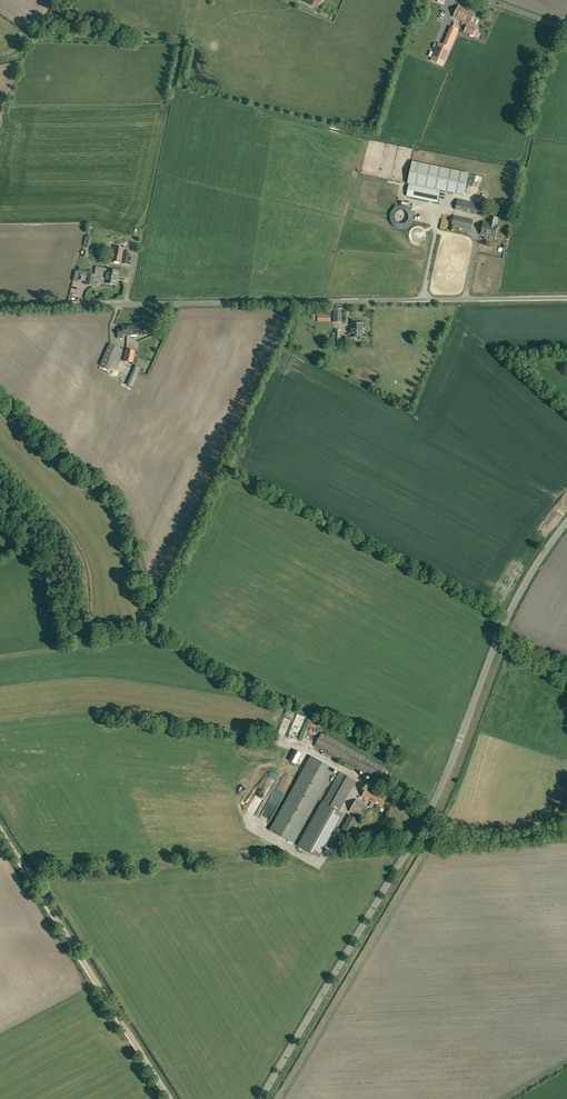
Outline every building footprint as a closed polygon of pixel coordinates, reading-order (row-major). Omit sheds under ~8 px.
[(467,10),(468,9),(459,5),(454,17),(462,21),(463,19),(463,20),(466,14),(467,10)] [(475,12),(468,9),(467,10),(466,14),(463,20),(463,19),(462,21),(470,24),(475,12)] [(478,30),(476,29),(467,25),(464,31),(473,35),(476,36),(478,30)] [(444,45),(440,43),(432,61),(444,66),(459,30),(452,27),(444,45)] [(438,202),(440,191),(464,196),(468,173),(411,162),(407,185),(409,185),(407,196),(438,202)] [(467,213),(485,216),(487,205),(458,199),(455,210),(467,212),(467,213)] [(474,220),(457,216),(454,216),(451,225),(471,229),(474,220)] [(483,224),(481,234),(495,237),(497,227),(498,225),(496,225),(498,217),(490,216),(489,223),(483,222),(483,224)] [(89,246),(92,237),(86,235),(83,245),(89,246)] [(124,248),(114,246),(111,261),(121,263),(124,248)] [(130,252),(124,251),(122,263),(128,264),(130,252)] [(106,269),(105,276),(117,278),(119,271),(106,269)] [(105,276),(100,275),(99,275),(87,273),(86,276),(79,274),(78,280),(83,281),(85,281),(85,284),(93,286),(95,279),(104,281),(104,283),(116,285),(117,278),(105,276)] [(342,322),(342,309),(334,309),(334,322),(342,322)] [(363,324),(351,324),(351,337),(363,337),(363,324)] [(129,329),(129,325),(122,326),(122,329),(117,330),(118,338),(123,338),(123,335),(127,335),(127,329),(129,329)] [(138,325),(129,325),(129,329),(127,329),(127,335),(139,335),(138,330),(140,330),(140,326),(138,326),(138,325)] [(341,330),(335,330),(335,334),(332,333),(332,347),(341,347),(341,330)] [(102,364),(111,368),(120,346),(110,342),(102,364)] [(138,351),(125,349),(123,361),(136,363),(138,351)] [(132,387),(141,368),(135,365),(126,384),(132,387)] [(380,782),(387,768),(322,732),(314,746),(380,782)] [(335,769),(311,756),(270,830),(294,843),(335,769)] [(339,772),(322,802),(323,803),(299,846),(315,855),(339,812),(340,810),(356,781),(339,772)] [(381,807),(387,797),(368,786),(362,796),(372,801),(369,806),(356,799),(350,811),(365,820),(371,808),(374,803),(381,807)] [(363,822),(350,815),(342,829),(355,837),(363,822)]
